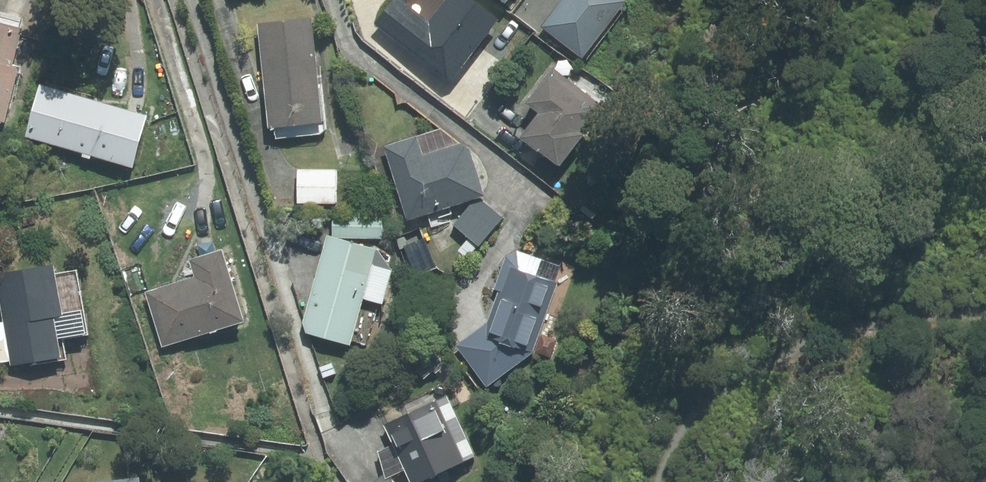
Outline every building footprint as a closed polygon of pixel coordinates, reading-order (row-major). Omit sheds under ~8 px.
[(379,21),(456,80),(504,17),(482,0),(449,0),(435,18),(411,0),(396,0),(379,21)] [(590,0),(527,0),(525,3),(574,39),(599,6),(590,0)] [(619,22),(599,6),(574,39),(594,55),(619,22)] [(0,14),(0,114),(13,117),(30,62),(23,60),(33,23),(0,14)] [(316,15),(263,21),(275,125),(330,118),(317,15),(316,15)] [(608,103),(559,66),(535,98),(548,107),(529,134),(569,163),(595,128),(591,125),(608,103)] [(157,109),(47,79),(32,133),(143,162),(157,109)] [(486,195),(493,193),(477,144),(466,139),(429,151),(423,131),(388,143),(413,219),(478,197),(486,195)] [(341,167),(302,168),(302,201),(341,201),(341,167)] [(509,214),(486,195),(478,197),(458,222),(474,235),(483,243),(485,244),(509,214)] [(385,212),(336,212),(336,233),(346,235),(385,236),(385,212)] [(336,233),(332,232),(308,320),(312,329),(357,341),(369,296),(389,301),(398,266),(383,245),(346,235),(336,233)] [(483,243),(474,235),(463,249),(471,256),(483,243)] [(233,244),(198,255),(203,273),(176,281),(152,288),(169,342),(255,315),(233,244)] [(546,257),(521,249),(510,254),(498,287),(503,289),(492,320),(493,334),(536,348),(559,281),(544,276),(546,270),(542,269),(546,257)] [(0,270),(0,275),(15,364),(71,354),(64,311),(73,309),(65,259),(0,270)] [(493,334),(492,320),(479,330),(460,344),(491,386),(539,351),(536,348),(493,334)] [(453,393),(390,422),(399,442),(411,466),(418,481),(481,452),(453,393)] [(411,466),(399,442),(384,449),(389,472),(391,470),(394,475),(411,466)] [(394,475),(391,470),(389,472),(376,481),(400,481),(394,475)]
